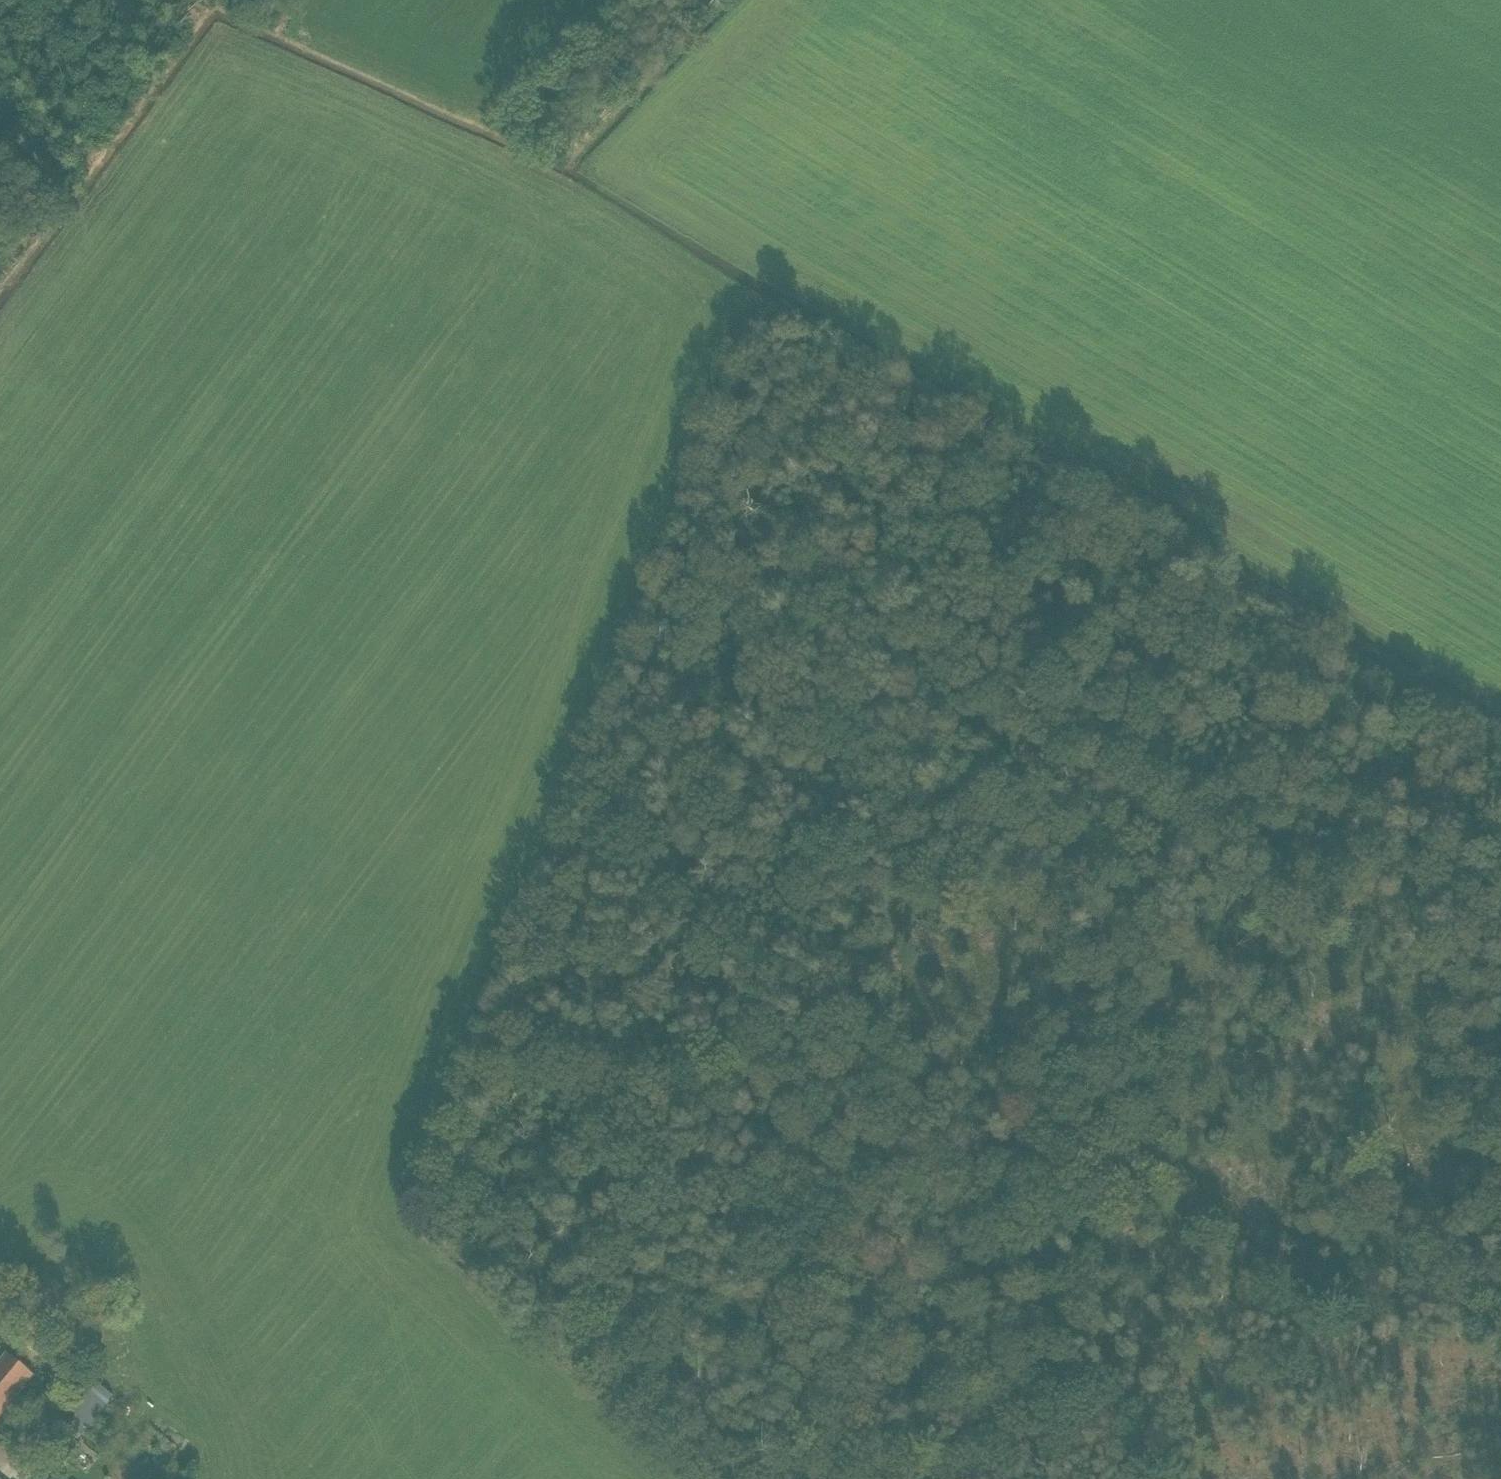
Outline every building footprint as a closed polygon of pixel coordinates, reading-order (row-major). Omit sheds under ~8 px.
[(32,1375),(7,1355),(0,1364),(0,1414),(32,1375)] [(78,1439),(113,1395),(98,1383),(94,1388),(89,1384),(68,1410),(75,1416),(65,1429),(78,1439)]
